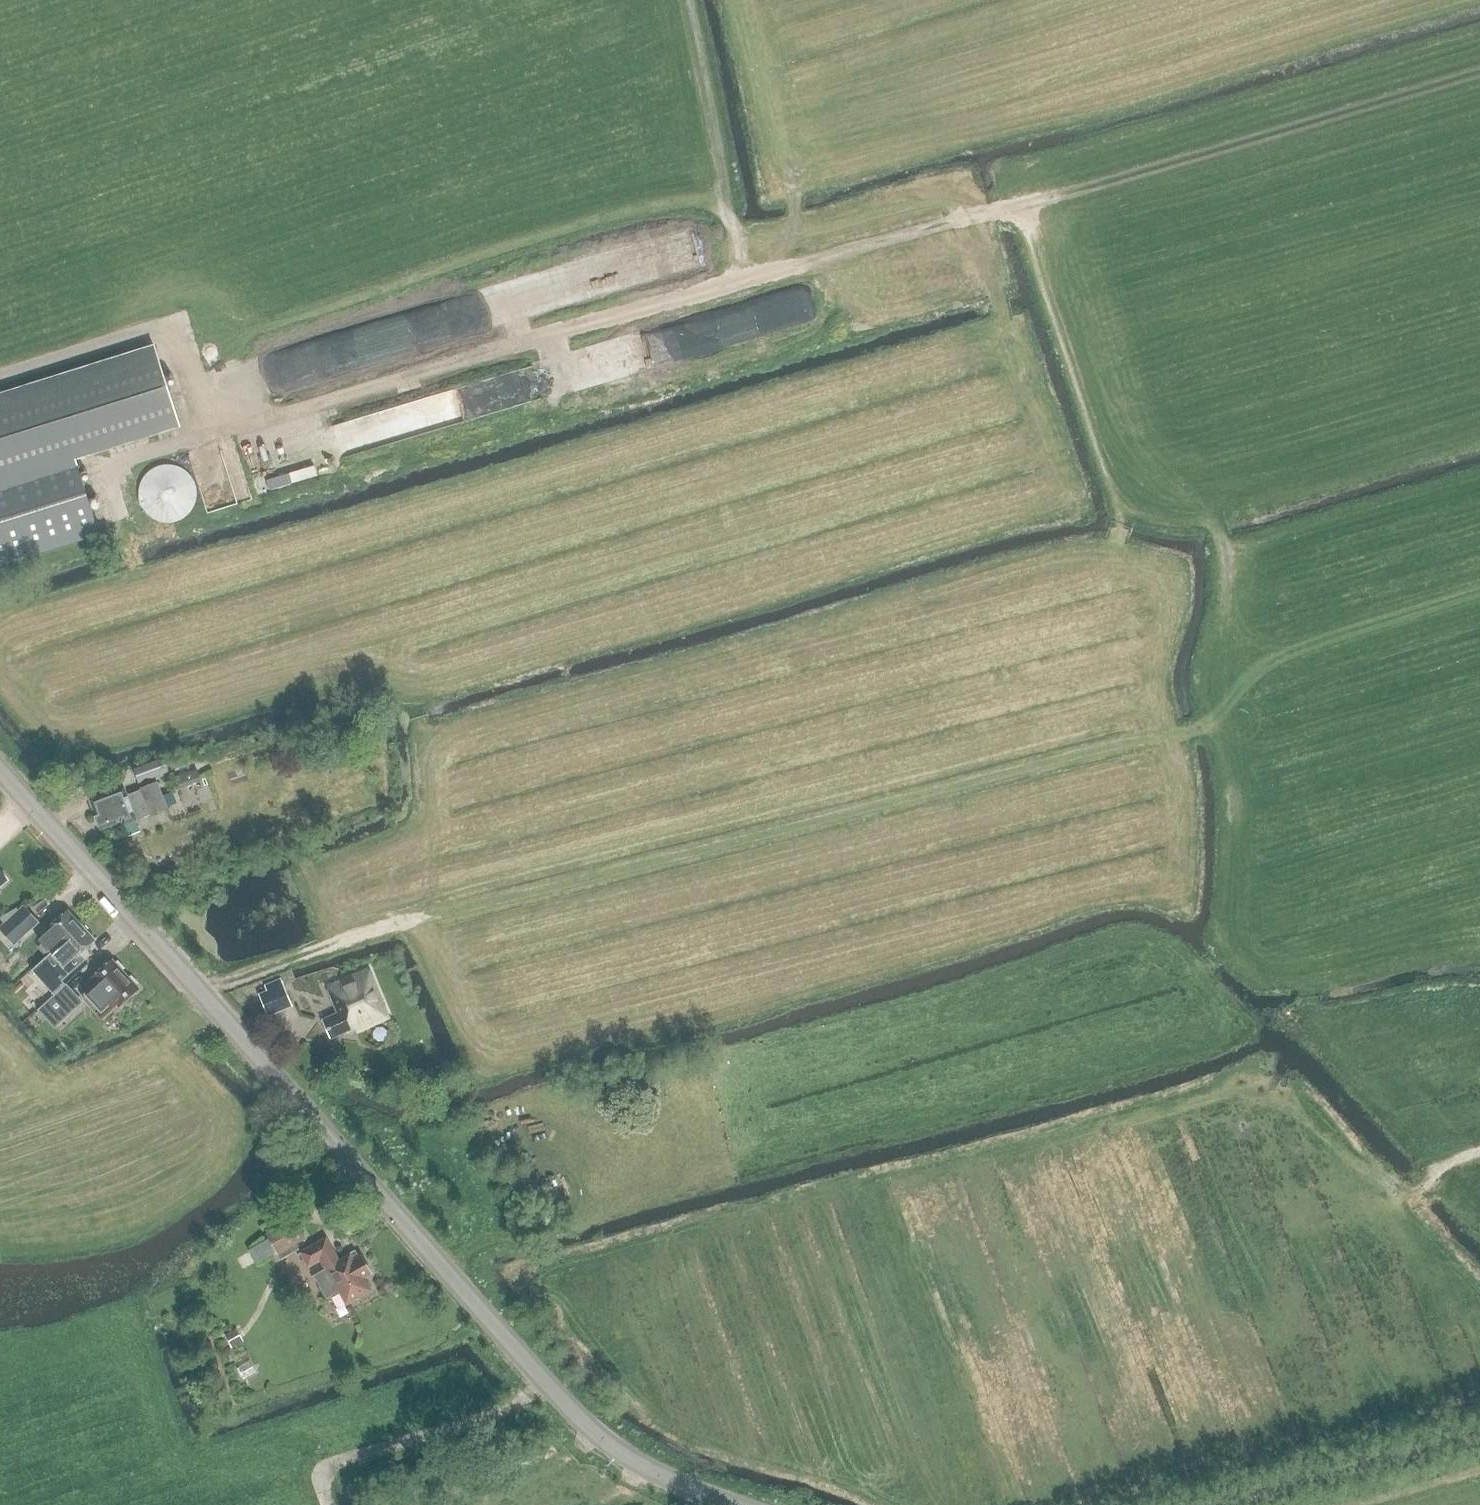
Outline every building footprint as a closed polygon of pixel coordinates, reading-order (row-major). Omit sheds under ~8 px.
[(0,398),(0,566),(99,534),(73,457),(180,423),(155,349),(0,398)] [(196,505),(197,503),(198,498),(199,495),(199,492),(199,489),(198,486),(197,483),(196,480),(195,477),(193,474),(191,472),(189,470),(186,468),(184,466),(181,464),(178,463),(175,462),(172,462),(169,462),(165,462),(162,462),(159,463),(156,464),(153,465),(151,467),(148,469),(146,471),(144,473),(142,476),(140,478),(139,481),(138,484),(137,487),(137,491),(137,494),(137,497),(138,500),(139,503),(140,506),(142,509),(144,511),(146,514),(148,516),(151,518),(153,519),(156,521),(159,522),(162,522),(165,523),(168,523),(171,523),(175,522),(178,522),(181,520),(183,519),(186,517),(188,515),(191,513),(193,511),(195,508),(196,505)] [(168,773),(164,760),(133,771),(137,784),(168,773)] [(202,780),(197,768),(175,776),(180,788),(202,780)] [(126,795),(123,788),(89,800),(100,831),(122,823),(124,827),(165,811),(155,783),(139,789),(140,790),(126,795)] [(7,937),(15,929),(24,938),(40,923),(24,905),(0,927),(0,930),(7,937)] [(45,956),(49,952),(80,926),(67,911),(48,928),(52,933),(37,947),(45,956)] [(80,926),(49,952),(59,963),(69,953),(74,958),(94,941),(80,926)] [(139,988),(111,958),(91,977),(96,982),(85,992),(103,1012),(114,1002),(119,1007),(139,988)] [(388,1019),(368,970),(326,987),(337,1014),(322,1020),(329,1038),(355,1027),(357,1032),(388,1019)] [(42,1005),(57,990),(45,977),(29,992),(42,1005)] [(259,994),(267,1015),(290,1006),(280,979),(265,985),(267,991),(259,994)] [(83,1002),(66,983),(57,990),(42,1005),(38,1008),(55,1027),(83,1002)] [(59,1046),(52,1051),(57,1058),(64,1053),(59,1046)] [(442,1074),(427,1080),(430,1088),(445,1082),(442,1074)] [(278,1254),(306,1238),(296,1219),(267,1234),(278,1254)] [(324,1270),(314,1275),(327,1299),(339,1292),(346,1305),(372,1291),(365,1278),(372,1274),(362,1255),(354,1260),(351,1255),(340,1261),(327,1238),(301,1252),(309,1267),(320,1261),(324,1270)] [(259,1267),(278,1256),(270,1242),(251,1253),(259,1267)] [(244,1341),(237,1328),(225,1335),(232,1348),(244,1341)]
